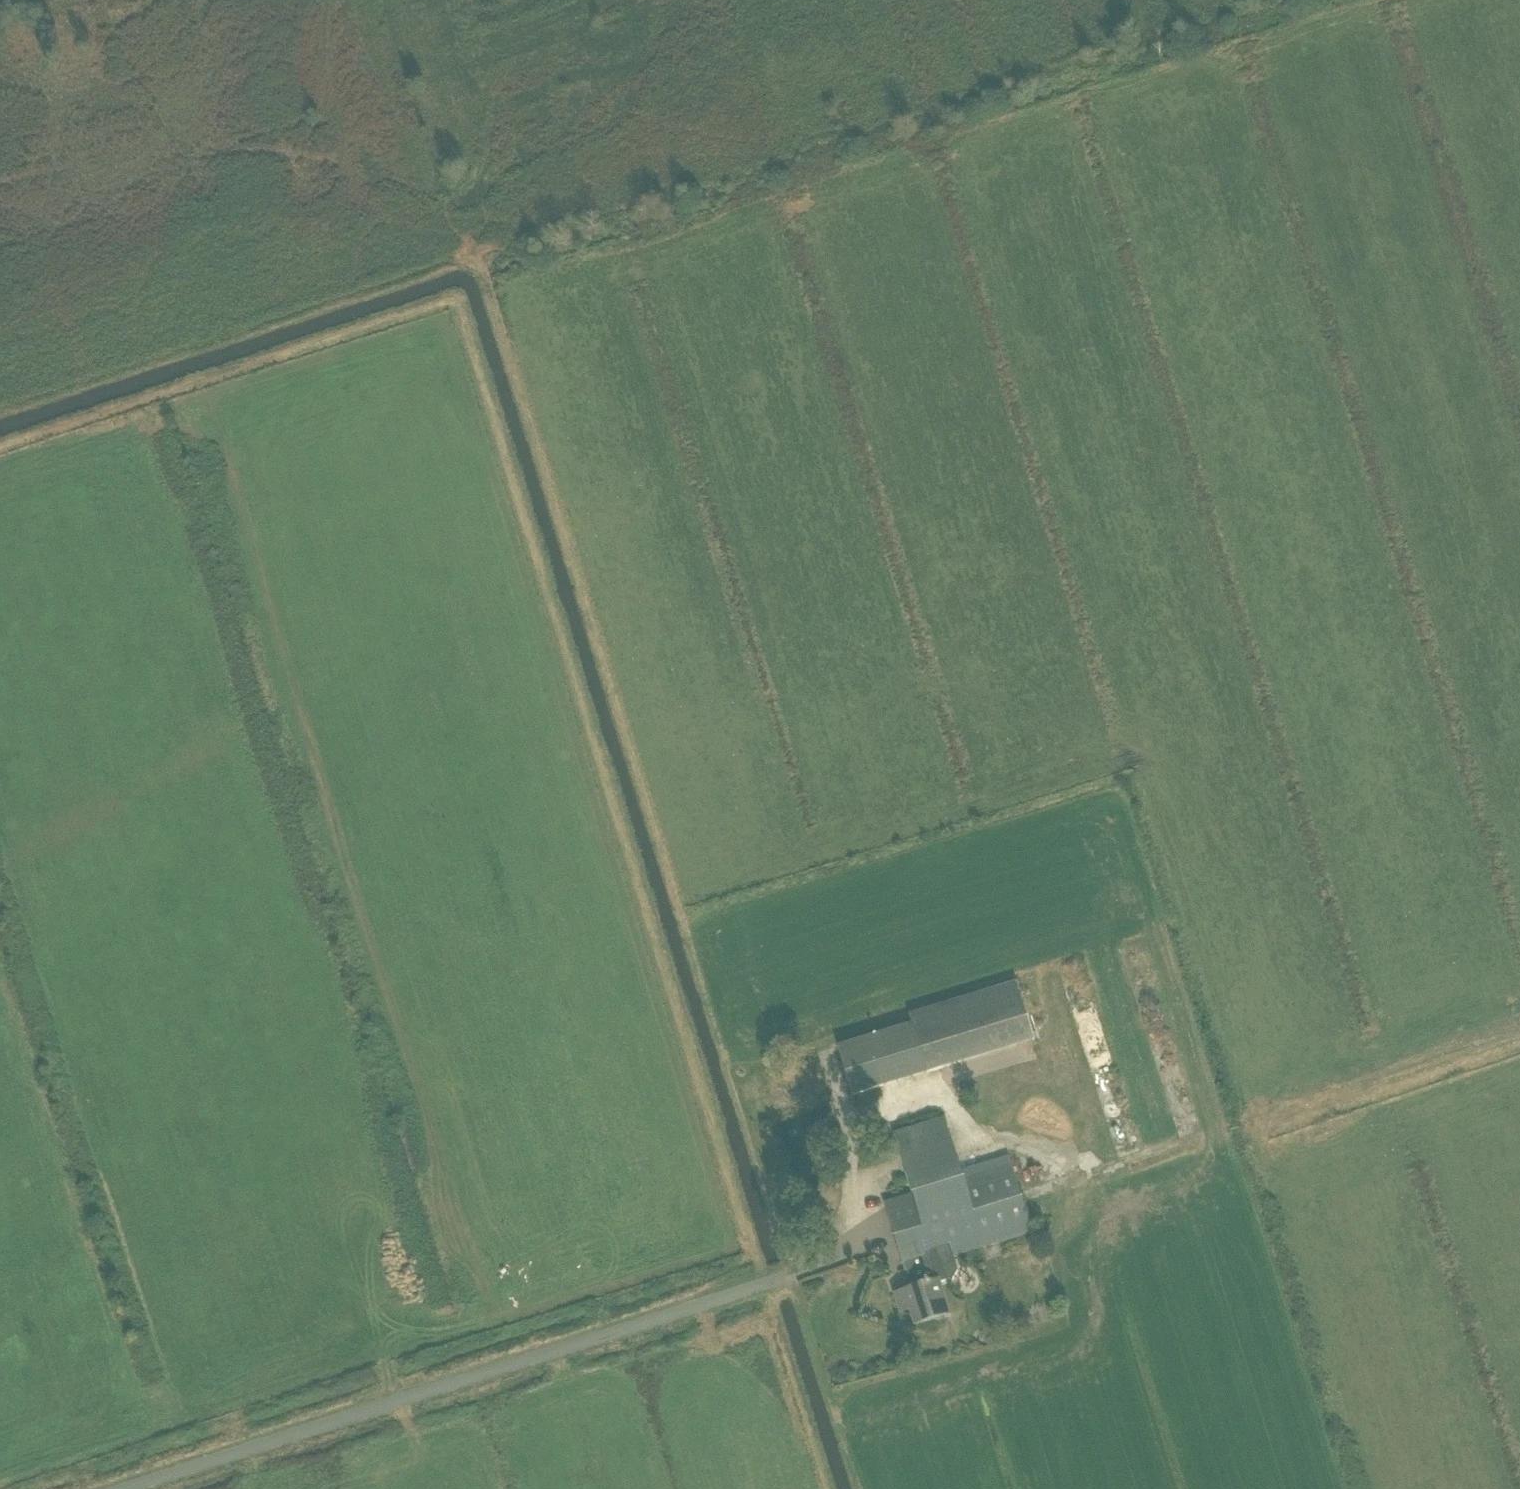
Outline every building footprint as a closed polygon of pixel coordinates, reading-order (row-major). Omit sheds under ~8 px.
[(872,1037),(838,1047),(853,1096),(886,1086),(872,1037)] [(911,1309),(915,1324),(948,1314),(938,1283),(954,1278),(958,1271),(953,1257),(1031,1234),(1008,1158),(960,1173),(942,1115),(893,1130),(913,1195),(886,1204),(906,1272),(910,1271),(916,1290),(894,1296),(899,1313),(911,1309)]
